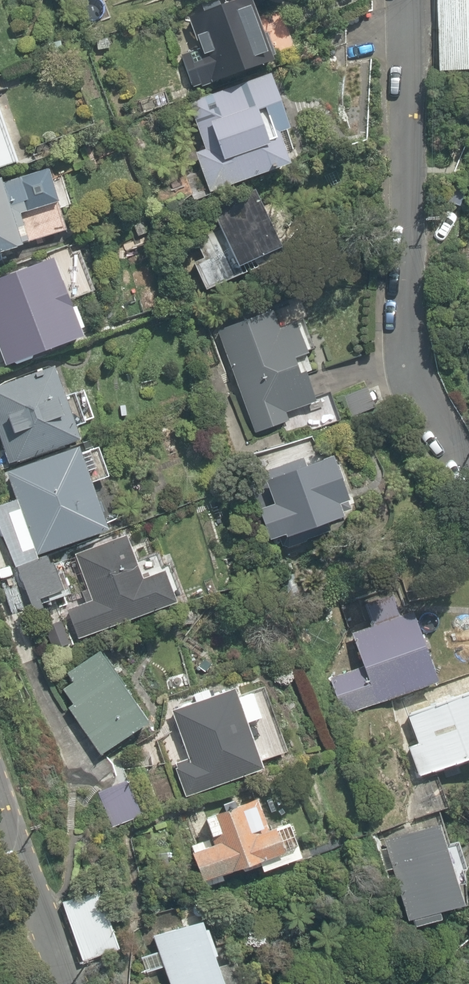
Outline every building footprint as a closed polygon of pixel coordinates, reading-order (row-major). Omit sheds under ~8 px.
[(272,61),(250,0),(227,0),(187,15),(198,48),(181,54),(192,87),(199,85),(200,87),(211,83),(211,84),(272,61)] [(439,74),(468,72),(468,0),(434,0),(439,74)] [(209,192),(288,163),(283,153),(294,148),(286,128),(288,127),(269,73),(188,102),(204,149),(195,152),(209,192)] [(48,168),(2,181),(0,176),(0,250),(29,242),(21,213),(59,202),(48,168)] [(241,263),(279,245),(254,188),(209,207),(219,228),(195,239),(203,257),(193,263),(205,289),(244,271),(241,263)] [(55,257),(0,273),(0,359),(4,369),(94,336),(55,257)] [(270,309),(217,330),(255,432),(288,420),(285,412),(315,400),(302,369),(296,372),(291,357),(305,351),(293,321),(277,327),(270,309)] [(79,438),(54,365),(0,384),(0,439),(8,463),(15,461),(15,462),(79,438)] [(105,529),(76,445),(5,471),(15,499),(0,504),(0,531),(15,566),(16,566),(37,558),(36,553),(105,529)] [(284,536),(341,515),(340,512),(349,509),(340,484),(342,479),(338,468),(335,467),(330,454),(304,464),(302,457),(271,469),(271,470),(267,472),(269,476),(263,478),(272,503),(256,509),(267,538),(283,533),(284,536)] [(141,577),(125,535),(74,553),(87,589),(81,591),(86,601),(67,609),(78,638),(174,601),(162,569),(141,577)] [(37,558),(16,566),(33,611),(42,607),(38,598),(62,589),(50,560),(49,561),(46,554),(37,558)] [(344,715),(436,681),(413,613),(401,617),(393,594),(365,604),(372,625),(350,632),(362,666),(330,678),(344,715)] [(147,720),(97,649),(65,672),(72,681),(61,689),(72,703),(67,707),(99,754),(147,720)] [(186,796),(262,768),(246,722),(260,717),(251,692),(236,696),(232,686),(210,695),(207,688),(191,694),(194,700),(170,710),(188,758),(173,763),(186,796)] [(468,756),(468,691),(407,715),(417,743),(408,746),(420,775),(468,756)] [(143,818),(126,779),(102,790),(119,829),(143,818)] [(299,853),(287,821),(273,826),(272,824),(267,826),(256,795),(204,815),(212,841),(200,846),(198,843),(192,845),(193,849),(190,850),(203,879),(245,860),(257,857),(261,868),(299,853)] [(435,907),(457,902),(437,824),(384,839),(405,916),(410,915),(412,921),(437,914),(435,907)] [(82,959),(120,945),(98,886),(61,900),(82,959)] [(211,950),(214,949),(204,923),(202,924),(199,915),(152,933),(158,949),(141,956),(148,971),(163,965),(170,983),(223,983),(211,950)]
